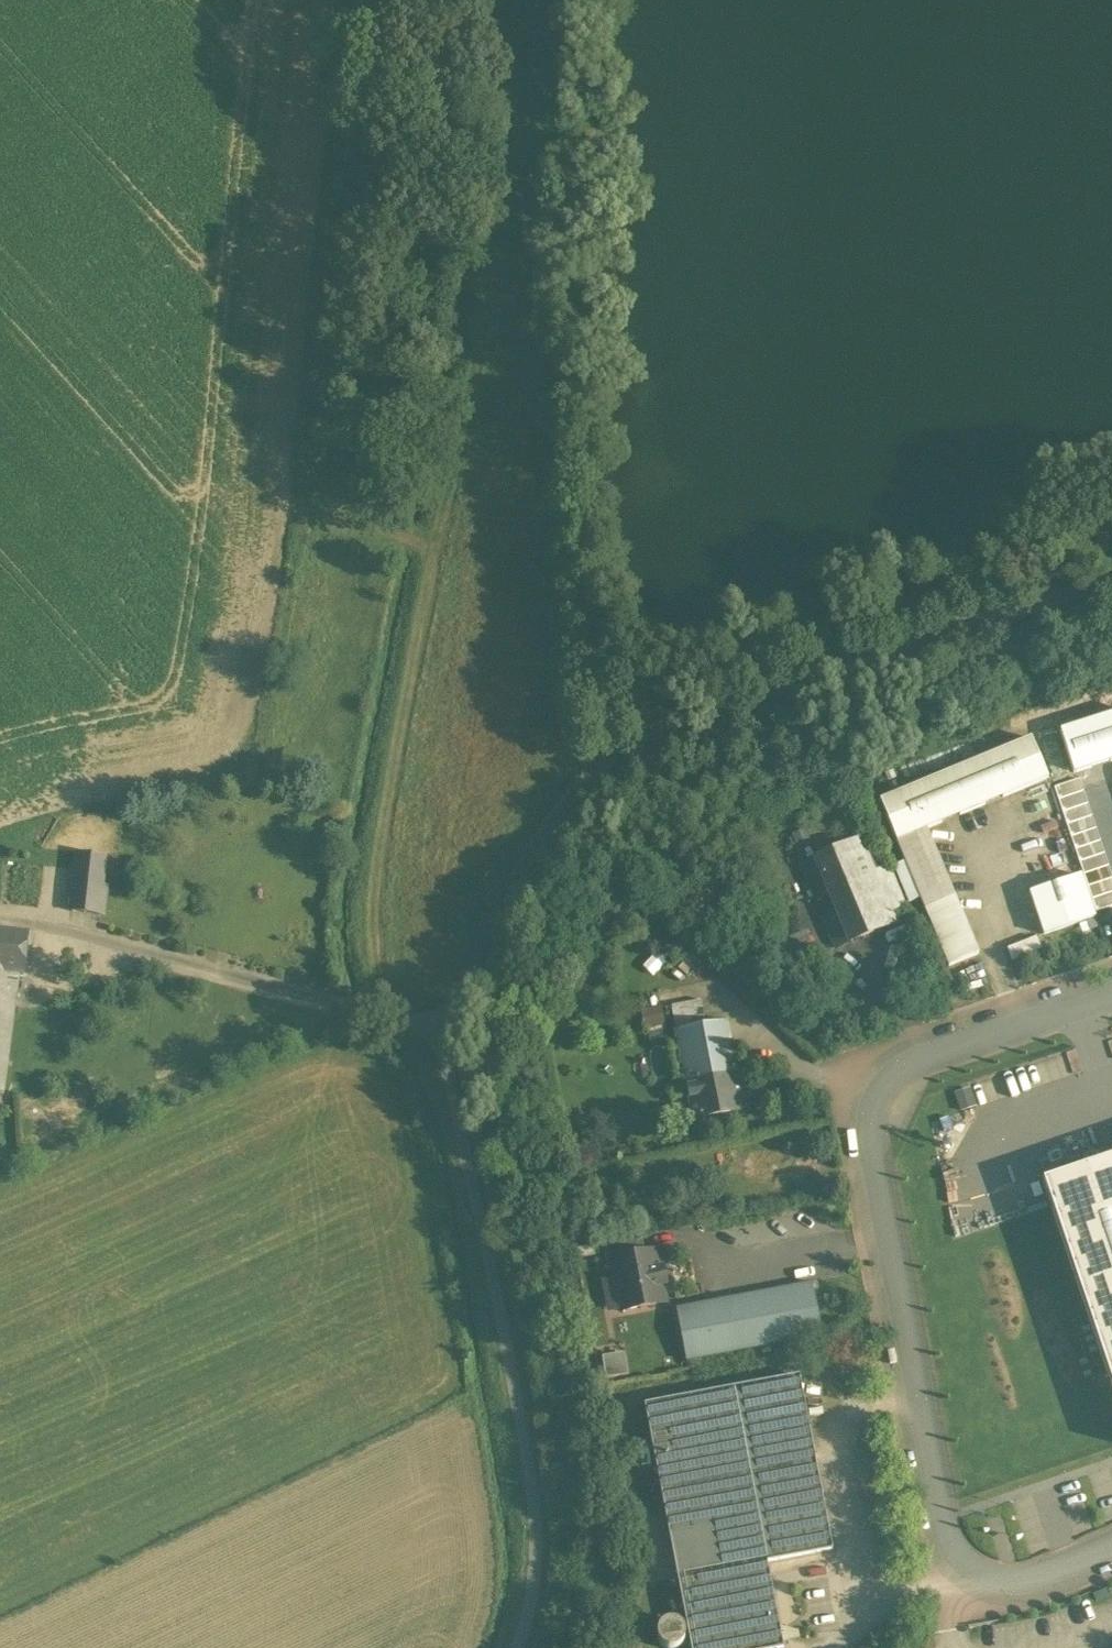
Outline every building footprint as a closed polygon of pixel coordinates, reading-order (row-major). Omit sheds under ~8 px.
[(1111,762),(1111,714),(1060,731),(1074,774),(1111,762)] [(897,842),(926,829),(1048,779),(1032,739),(881,802),(897,842)] [(1059,800),(1084,792),(1080,779),(1055,788),(1059,800)] [(1063,813),(1088,804),(1084,792),(1059,800),(1063,813)] [(1068,825),(1093,817),(1088,804),(1063,813),(1068,825)] [(1072,837),(1097,829),(1093,817),(1068,825),(1072,837)] [(805,829),(792,834),(798,848),(810,843),(805,829)] [(926,829),(897,842),(906,862),(921,899),(926,910),(955,898),(954,897),(951,899),(923,832),(927,830),(926,829)] [(1076,850),(1101,841),(1097,829),(1072,837),(1076,850)] [(862,840),(803,864),(817,899),(830,894),(876,875),(862,840)] [(1080,862),(1105,854),(1101,841),(1076,850),(1080,862)] [(105,855),(76,852),(73,882),(102,884),(105,855)] [(1084,874),(1109,866),(1105,854),(1080,862),(1084,874)] [(906,862),(894,867),(909,903),(921,899),(906,862)] [(1111,879),(1111,875),(1109,866),(1084,874),(1088,887),(1111,879)] [(892,868),(876,875),(891,911),(908,904),(892,868)] [(876,875),(830,894),(839,916),(827,921),(838,947),(896,923),(891,911),(876,875)] [(1081,876),(1030,893),(1045,935),(1095,918),(1081,876)] [(1093,899),(1111,893),(1111,879),(1088,887),(1093,899)] [(102,884),(73,882),(70,910),(99,913),(102,884)] [(1111,906),(1111,893),(1093,899),(1097,911),(1111,906)] [(955,898),(926,910),(950,967),(979,954),(955,898)] [(0,931),(0,973),(18,975),(25,976),(30,934),(0,931)] [(817,956),(807,932),(774,945),(784,970),(817,956)] [(702,1000),(672,1006),(677,1031),(707,1025),(702,1000)] [(663,1010),(645,1010),(645,1024),(663,1024),(663,1010)] [(677,1031),(676,1032),(686,1084),(739,1073),(728,1021),(707,1025),(677,1031)] [(686,1084),(694,1121),(746,1111),(739,1073),(686,1084)] [(1111,1186),(1111,1157),(1043,1181),(1052,1206),(1111,1186)] [(1052,1206),(1111,1383),(1111,1186),(1052,1206)] [(641,1236),(603,1244),(606,1262),(613,1261),(612,1260),(645,1253),(641,1236)] [(645,1253),(612,1260),(613,1261),(616,1279),(610,1280),(610,1281),(604,1282),(608,1298),(618,1296),(619,1296),(622,1311),(666,1303),(662,1285),(666,1284),(663,1269),(659,1270),(656,1251),(645,1253)] [(813,1283),(677,1309),(687,1361),(823,1335),(813,1283)] [(605,1377),(629,1373),(625,1351),(602,1355),(605,1377)] [(645,1405),(692,1647),(783,1647),(784,1647),(768,1562),(833,1550),(816,1464),(813,1448),(813,1447),(806,1408),(805,1408),(799,1376),(645,1405)] [(685,1637),(684,1632),(681,1627),(677,1624),(671,1623),(666,1624),(662,1627),(659,1631),(658,1636),(659,1642),(662,1646),(665,1647),(679,1647),(681,1646),(684,1642),(685,1637)]
